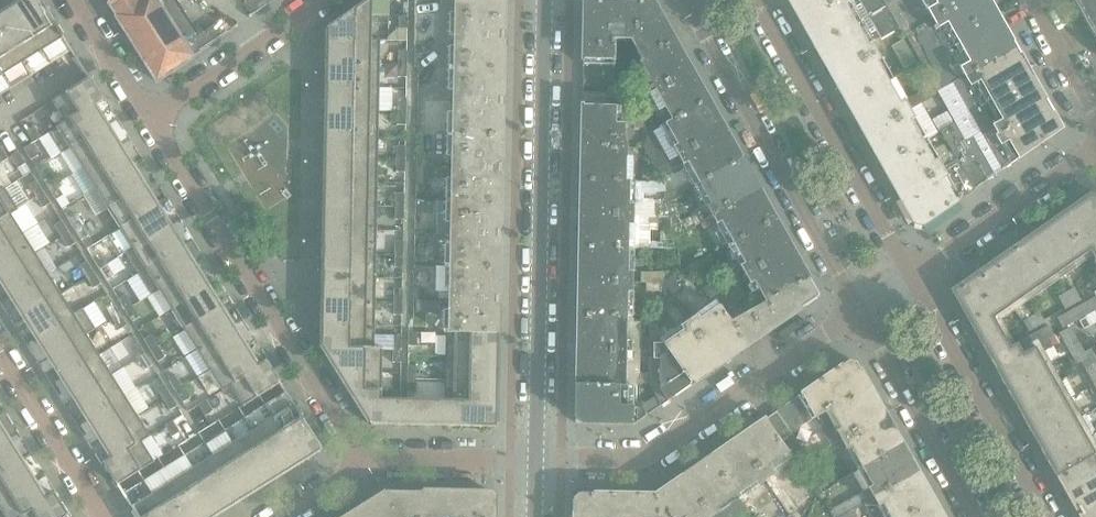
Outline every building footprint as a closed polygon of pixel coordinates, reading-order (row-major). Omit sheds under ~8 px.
[(40,0),(25,0),(14,7),(42,51),(62,38),(74,59),(76,58),(61,34),(63,33),(58,26),(57,27),(40,0)] [(110,3),(108,4),(117,17),(116,17),(156,82),(192,58),(192,57),(195,55),(206,48),(235,27),(227,16),(199,36),(176,0),(108,0),(110,3)] [(372,0),(367,0),(327,28),(327,40),(371,41),(371,39),(372,0)] [(501,32),(504,29),(504,6),(498,0),(454,0),(453,56),(442,55),(441,68),(453,68),(503,70),(503,44),(501,42),(501,32)] [(815,48),(856,24),(845,4),(849,2),(848,0),(788,0),(815,48)] [(989,0),(895,0),(885,5),(895,22),(903,35),(905,34),(909,43),(918,38),(933,29),(941,45),(940,46),(942,50),(999,18),(989,0)] [(1095,42),(1095,0),(1072,0),(1095,42)] [(673,39),(653,2),(584,1),(582,65),(614,65),(614,40),(630,40),(639,57),(673,39)] [(14,7),(0,16),(0,28),(22,63),(42,51),(14,7)] [(407,30),(407,17),(399,17),(398,30),(407,30)] [(1031,76),(999,18),(942,50),(947,65),(972,109),(1031,76)] [(882,60),(872,42),(867,45),(856,24),(815,48),(848,107),(889,82),(877,63),(882,60)] [(0,28),(0,73),(2,76),(22,63),(0,28)] [(379,65),(380,39),(371,39),(371,41),(327,40),(327,64),(379,65)] [(708,100),(673,39),(639,57),(630,61),(629,73),(641,67),(654,90),(631,109),(635,115),(636,116),(638,115),(660,100),(671,120),(708,100)] [(406,65),(407,51),(398,51),(398,65),(406,65)] [(943,87),(927,60),(927,58),(920,62),(936,91),(943,87)] [(379,88),(379,65),(327,64),(326,88),(379,88)] [(406,77),(406,65),(398,65),(397,77),(406,77)] [(500,108),(500,97),(502,95),(503,70),(453,68),(451,134),(501,136),(502,110),(500,108)] [(64,121),(102,98),(88,76),(86,77),(87,79),(52,101),(64,121)] [(1057,122),(1031,76),(972,109),(981,125),(988,120),(996,135),(994,136),(1010,164),(1055,133),(1057,122)] [(909,110),(904,100),(900,103),(889,82),(848,107),(881,165),(922,141),(910,121),(931,109),(930,108),(940,102),(936,95),(924,102),(909,110)] [(936,95),(931,86),(919,93),(924,102),(936,95)] [(959,116),(943,87),(936,91),(952,120),(959,116)] [(378,112),(379,88),(326,88),(326,111),(378,112)] [(625,124),(627,107),(628,93),(609,93),(582,93),(582,106),(609,106),(616,107),(615,124),(625,124)] [(106,124),(94,106),(103,101),(102,98),(64,121),(56,126),(69,147),(106,124)] [(406,113),(406,99),(397,99),(397,113),(406,113)] [(741,160),(708,100),(671,120),(664,124),(676,145),(672,147),(683,166),(687,163),(699,184),(741,160)] [(625,137),(625,124),(615,124),(616,107),(609,106),(582,106),(580,181),(626,181),(626,158),(627,158),(628,147),(625,137)] [(378,136),(378,112),(326,111),(325,135),(378,136)] [(405,125),(406,113),(397,113),(397,125),(405,125)] [(644,126),(638,115),(636,116),(635,115),(629,118),(636,131),(644,126)] [(973,141),(959,116),(952,120),(954,124),(967,145),(973,141)] [(81,168),(118,145),(106,124),(69,147),(81,168)] [(974,157),(967,145),(954,124),(939,132),(952,154),(956,160),(959,165),(974,157)] [(41,138),(34,127),(27,131),(34,143),(41,138)] [(501,161),(501,136),(451,134),(451,168),(442,169),(437,168),(436,179),(451,179),(450,201),(500,202),(501,176),(498,174),(499,163),(501,161)] [(377,160),(378,136),(325,135),(325,159),(377,160)] [(972,190),(959,165),(956,160),(942,168),(937,159),(933,162),(922,141),(881,165),(913,224),(922,226),(972,190)] [(38,155),(31,144),(23,149),(30,160),(38,155)] [(94,188),(131,165),(118,145),(81,168),(94,188)] [(405,160),(405,146),(396,146),(396,160),(405,160)] [(25,163),(18,152),(10,157),(17,168),(25,163)] [(987,180),(974,157),(959,165),(972,190),(987,180)] [(377,184),(377,160),(325,159),(325,183),(377,184)] [(404,173),(405,160),(396,160),(396,172),(404,173)] [(775,220),(741,160),(699,184),(710,204),(706,206),(717,225),(720,223),(732,243),(775,220)] [(107,208),(144,185),(131,165),(94,188),(107,208)] [(416,167),(416,183),(429,183),(429,168),(416,167)] [(56,184),(49,173),(41,178),(48,189),(56,184)] [(43,192),(36,181),(28,186),(35,197),(43,192)] [(629,205),(630,182),(630,181),(626,181),(580,181),(579,248),(628,248),(628,226),(633,226),(634,205),(629,205)] [(670,217),(667,182),(657,183),(651,183),(655,218),(657,217),(669,217),(670,217)] [(377,207),(377,184),(325,183),(324,206),(377,207)] [(63,195),(56,184),(48,189),(55,200),(63,195)] [(120,229),(157,205),(144,185),(107,208),(120,229)] [(17,208),(4,188),(0,190),(0,219),(17,208)] [(50,203),(43,192),(35,197),(42,208),(50,203)] [(404,208),(404,194),(395,194),(395,208),(404,208)] [(1089,195),(1033,234),(1060,272),(1090,251),(1095,260),(1093,262),(1095,267),(1095,196),(1089,195)] [(500,227),(500,202),(450,201),(449,267),(499,268),(499,242),(497,239),(497,229),(500,227)] [(132,248),(169,225),(157,205),(120,229),(132,248)] [(376,231),(377,207),(324,206),(324,231),(376,231)] [(10,215),(18,210),(17,208),(0,219),(0,247),(22,233),(10,215)] [(403,220),(404,208),(395,208),(395,220),(403,220)] [(81,224),(74,213),(67,218),(74,229),(81,224)] [(685,230),(689,228),(705,219),(701,214),(692,219),(690,217),(681,223),(685,230)] [(670,231),(669,217),(657,217),(657,231),(670,231)] [(807,276),(775,220),(732,243),(743,264),(739,266),(750,285),(754,282),(765,302),(807,276)] [(68,232),(61,221),(54,226),(61,237),(68,232)] [(88,236),(81,224),(74,229),(81,240),(88,236)] [(138,274),(182,246),(169,225),(132,248),(124,253),(138,274)] [(376,255),(376,231),(324,231),(323,254),(376,255)] [(75,244),(68,232),(61,237),(67,248),(75,244)] [(35,253),(22,233),(0,247),(0,275),(35,253)] [(1039,354),(1058,343),(1054,336),(1046,341),(1038,345),(1031,349),(1023,354),(1017,344),(1010,348),(994,318),(1060,272),(1033,234),(951,291),(1056,477),(1093,456),(1095,455),(1039,354)] [(403,256),(403,241),(394,241),(394,256),(403,256)] [(151,295),(159,291),(195,267),(182,246),(138,274),(151,295)] [(628,272),(628,248),(579,248),(577,316),(627,317),(632,317),(633,304),(633,272),(628,272)] [(48,274),(35,253),(0,275),(0,281),(10,297),(48,274)] [(106,265),(100,254),(99,253),(92,258),(99,269),(106,265)] [(375,279),(376,255),(323,254),(323,278),(375,279)] [(403,268),(403,256),(394,256),(394,268),(403,268)] [(93,273),(86,262),(79,266),(86,277),(93,273)] [(113,276),(106,265),(99,269),(106,280),(113,276)] [(171,310),(208,287),(195,267),(159,291),(171,310)] [(496,305),(496,299),(496,295),(498,293),(499,268),(449,267),(447,333),(498,334),(498,308),(496,305)] [(100,284),(93,273),(86,277),(93,289),(100,284)] [(659,284),(659,273),(640,273),(640,284),(659,284)] [(23,317),(60,294),(48,274),(10,297),(23,317)] [(744,348),(809,304),(819,297),(807,276),(765,302),(762,304),(745,313),(737,303),(727,286),(709,297),(713,304),(716,307),(744,348)] [(682,291),(673,277),(663,283),(672,297),(682,291)] [(709,297),(727,286),(728,285),(723,277),(703,288),(709,297)] [(375,303),(375,279),(323,278),(323,302),(375,303)] [(746,297),(736,280),(728,285),(727,286),(737,303),(746,297)] [(184,330),(221,307),(208,287),(171,310),(184,330)] [(425,298),(425,291),(422,288),(414,288),(413,299),(425,298)] [(1080,301),(1073,288),(1066,293),(1073,305),(1080,301)] [(402,303),(402,289),(394,289),(393,303),(402,303)] [(1073,305),(1066,293),(1058,297),(1065,310),(1073,305)] [(36,338),(73,315),(60,294),(23,317),(36,338)] [(132,306),(125,295),(118,300),(125,311),(132,306)] [(1095,297),(1088,301),(1094,312),(1095,310),(1095,298),(1095,297)] [(1094,312),(1088,301),(1080,306),(1086,316),(1094,312)] [(374,327),(375,303),(323,302),(322,326),(374,327)] [(119,314),(112,303),(105,308),(112,319),(119,314)] [(402,315),(402,303),(393,303),(393,315),(402,315)] [(139,317),(132,306),(125,311),(132,322),(139,317)] [(1086,316),(1080,306),(1072,310),(1078,320),(1086,316)] [(196,351),(233,328),(221,307),(184,330),(196,351)] [(692,384),(744,348),(716,307),(699,319),(697,315),(680,327),(683,331),(667,341),(666,345),(692,384)] [(1078,320),(1072,310),(1065,314),(1070,325),(1078,320)] [(1044,323),(1038,312),(1031,317),(1037,327),(1044,323)] [(126,325),(119,314),(112,319),(119,330),(126,325)] [(1070,325),(1065,314),(1057,319),(1063,329),(1064,328),(1070,325)] [(49,358),(86,335),(73,315),(36,338),(49,358)] [(626,387),(627,317),(577,316),(576,386),(626,387)] [(1037,327),(1031,317),(1023,322),(1029,332),(1037,327)] [(1089,326),(1085,318),(1079,322),(1083,330),(1089,326)] [(692,384),(666,345),(667,341),(654,324),(649,324),(649,338),(649,352),(649,373),(649,384),(650,386),(651,386),(661,405),(692,384)] [(374,348),(374,327),(322,326),(322,348),(323,349),(382,350),(382,348),(374,348)] [(1054,336),(1048,326),(1041,331),(1046,341),(1054,336)] [(209,371),(246,348),(233,328),(196,351),(209,371)] [(1074,335),(1070,328),(1066,330),(1059,334),(1063,342),(1074,335)] [(1046,341),(1041,331),(1033,335),(1038,345),(1046,341)] [(416,346),(417,333),(413,333),(408,333),(408,346),(416,346)] [(498,334),(447,333),(445,333),(445,358),(497,359),(498,334)] [(61,379),(99,355),(86,335),(49,358),(61,379)] [(158,346),(151,335),(143,340),(150,351),(158,346)] [(1038,345),(1033,335),(1025,339),(1031,349),(1038,345)] [(1078,343),(1074,335),(1063,342),(1068,349),(1078,343)] [(401,351),(401,336),(393,336),(392,351),(401,351)] [(649,352),(649,338),(640,338),(640,352),(649,352)] [(1031,349),(1025,339),(1017,344),(1023,354),(1031,349)] [(145,354),(138,343),(130,348),(137,359),(145,354)] [(1083,351),(1078,343),(1068,349),(1072,357),(1083,351)] [(165,357),(158,346),(150,351),(157,362),(165,357)] [(231,386),(267,363),(266,361),(257,366),(246,348),(209,371),(222,392),(231,386)] [(382,374),(382,350),(323,349),(338,373),(382,374)] [(401,363),(401,351),(392,351),(392,362),(401,363)] [(1087,358),(1083,351),(1072,357),(1076,365),(1081,362),(1087,358)] [(152,366),(145,354),(137,359),(144,370),(152,366)] [(74,399),(111,376),(99,355),(61,379),(74,399)] [(1093,355),(1087,358),(1081,362),(1085,370),(1095,364),(1095,359),(1093,355)] [(497,381),(497,359),(445,358),(444,380),(497,381)] [(791,432),(829,411),(870,388),(856,364),(855,363),(848,361),(776,411),(791,432)] [(243,406),(279,384),(280,386),(281,385),(267,363),(231,386),(243,406)] [(1085,370),(1089,378),(1095,374),(1095,364),(1085,370)] [(416,379),(416,366),(407,366),(407,379),(416,379)] [(381,399),(382,374),(338,373),(355,401),(381,402),(381,399)] [(649,384),(649,373),(637,373),(637,385),(649,384)] [(183,387),(176,375),(168,380),(175,391),(183,387)] [(87,419),(124,396),(111,376),(74,399),(87,419)] [(415,392),(416,379),(407,379),(407,392),(415,392)] [(496,404),(497,381),(444,380),(444,400),(447,400),(453,401),(453,403),(496,404)] [(170,395),(163,384),(155,388),(162,399),(170,395)] [(626,407),(626,387),(576,386),(575,423),(633,425),(636,423),(637,407),(626,407)] [(190,398),(183,387),(175,391),(182,403),(190,398)] [(901,444),(885,416),(870,388),(829,411),(839,429),(804,450),(811,458),(816,455),(829,448),(841,441),(846,450),(850,448),(861,467),(901,444)] [(396,400),(396,391),(387,390),(387,399),(396,400)] [(177,406),(170,395),(162,399),(169,411),(177,406)] [(100,439),(137,416),(124,396),(87,419),(100,439)] [(645,414),(659,405),(655,398),(641,407),(645,414)] [(396,400),(387,399),(381,399),(381,402),(355,401),(370,425),(446,426),(447,400),(444,400),(396,400)] [(212,411),(205,400),(198,405),(205,416),(212,411)] [(496,419),(496,404),(453,403),(453,401),(447,400),(446,426),(489,427),(489,425),(496,419)] [(322,449),(301,416),(303,415),(298,407),(296,408),(293,404),(292,404),(293,406),(273,418),(300,463),(322,449)] [(804,450),(791,432),(776,411),(764,420),(793,461),(799,469),(812,460),(811,458),(804,450)] [(104,465),(141,442),(150,437),(137,416),(100,439),(111,457),(102,463),(104,465)] [(300,463),(273,418),(253,431),(280,475),(300,463)] [(766,481),(793,461),(764,420),(710,457),(739,499),(757,487),(761,492),(769,487),(769,485),(766,481)] [(179,432),(172,421),(165,426),(172,437),(179,432)] [(8,440),(0,427),(0,445),(8,440)] [(280,475),(253,431),(232,444),(260,488),(280,475)] [(21,460),(8,440),(0,445),(0,473),(21,460)] [(118,484),(154,462),(141,442),(104,465),(117,487),(119,486),(118,484)] [(260,488),(232,444),(212,456),(240,500),(260,488)] [(918,473),(901,444),(861,467),(872,486),(867,489),(868,489),(832,509),(836,516),(839,516),(853,510),(873,498),(878,507),(882,505),(889,516),(906,516),(934,501),(918,473)] [(833,456),(829,448),(816,455),(821,463),(833,456)] [(240,500),(212,456),(192,469),(220,513),(240,500)] [(1095,477),(1095,462),(1093,456),(1056,477),(1066,494),(1095,477)] [(739,499),(710,457),(655,495),(669,516),(713,516),(739,499)] [(34,481),(21,460),(0,473),(0,502),(34,481)] [(192,469),(172,481),(194,516),(213,516),(220,513),(192,469)] [(1095,500),(1095,477),(1066,494),(1075,511),(1079,509),(1095,500)] [(55,495),(54,493),(45,499),(34,481),(0,502),(0,509),(5,516),(21,516),(55,495)] [(172,481),(152,494),(166,516),(194,516),(172,481)] [(495,497),(490,492),(424,491),(420,494),(409,494),(408,516),(494,516),(495,497)] [(409,494),(384,493),(363,505),(371,516),(408,516),(409,494)] [(152,494),(132,506),(131,505),(129,506),(132,511),(130,512),(134,516),(166,516),(152,494)] [(655,495),(579,494),(574,499),(573,516),(669,516),(655,495)] [(66,516),(69,516),(55,495),(21,516),(66,516)] [(1079,509),(1081,514),(1078,516),(1079,516),(1095,516),(1095,500),(1079,509)] [(934,501),(906,516),(942,516),(934,501)] [(363,505),(345,516),(371,516),(363,505)]
